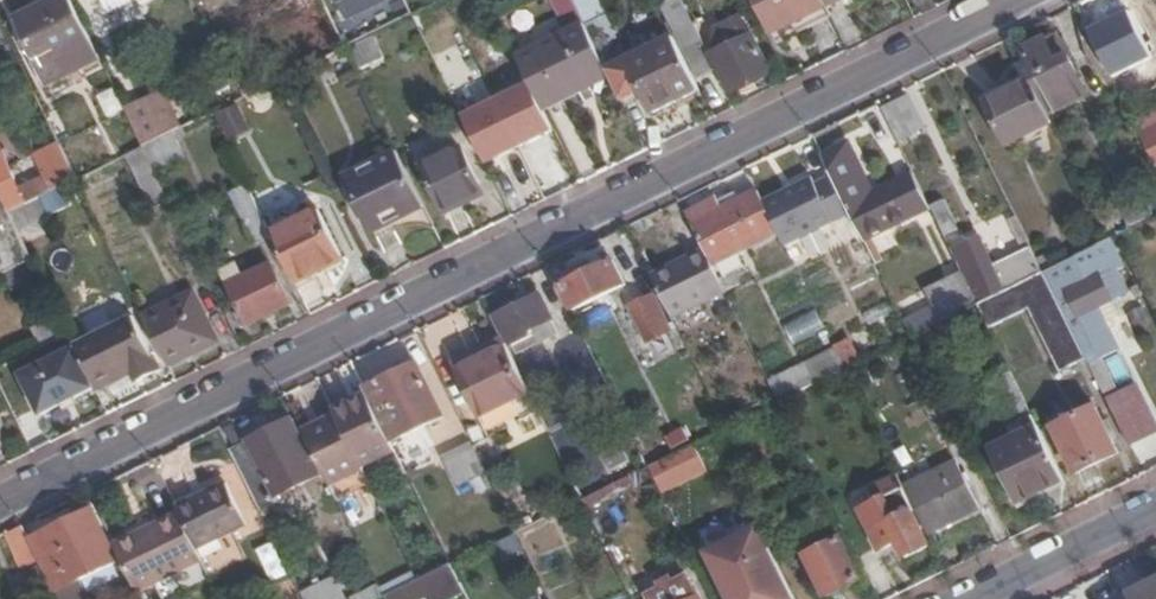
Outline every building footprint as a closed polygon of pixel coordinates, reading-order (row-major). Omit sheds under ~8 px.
[(74,0),(47,0),(15,15),(47,86),(103,59),(74,0)] [(349,19),(389,0),(340,0),(349,19)] [(695,80),(720,68),(714,53),(710,55),(682,0),(663,0),(657,3),(674,38),(695,80)] [(824,1),(823,0),(758,0),(772,31),(826,5),(824,1)] [(478,29),(480,28),(470,6),(426,28),(437,49),(439,48),(450,70),(489,51),(478,29)] [(613,78),(606,63),(585,20),(517,54),(545,112),(613,78)] [(714,53),(720,68),(732,91),(771,72),(753,34),(714,53)] [(360,67),(383,56),(373,36),(350,48),(360,67)] [(654,109),(699,87),(695,80),(674,38),(635,57),(632,50),(606,63),(613,78),(622,97),(643,87),(654,109)] [(1032,76),(1027,79),(1046,117),(1083,98),(1065,59),(1056,64),(1044,40),(1020,52),(1032,76)] [(1046,117),(1027,79),(984,100),(1007,145),(1050,124),(1046,117)] [(108,115),(124,110),(117,88),(100,94),(108,115)] [(907,99),(882,111),(896,139),(921,127),(907,99)] [(129,114),(144,145),(161,137),(143,100),(126,108),(129,114)] [(237,104),(214,115),(227,142),(251,131),(237,104)] [(1141,133),(1155,164),(1155,125),(1141,133)] [(161,137),(144,145),(146,147),(158,173),(187,158),(173,131),(161,137)] [(40,197),(63,185),(55,170),(23,185),(0,137),(0,174),(17,208),(40,197)] [(466,146),(422,168),(445,213),(465,203),(463,199),(472,194),(468,187),(482,180),(466,146)] [(866,243),(931,210),(914,177),(873,197),(849,146),(825,158),(866,243)] [(158,173),(146,147),(130,155),(155,208),(171,200),(158,173)] [(423,204),(396,150),(349,173),(376,228),(423,204)] [(773,208),(790,200),(795,211),(814,202),(800,172),(765,189),(773,208)] [(271,232),(247,184),(229,193),(258,246),(274,238),(271,232)] [(0,189),(0,263),(4,272),(21,264),(34,257),(21,232),(11,211),(0,189)] [(688,211),(706,248),(712,260),(778,229),(759,189),(719,208),(715,198),(688,211)] [(17,208),(11,211),(21,232),(50,217),(40,197),(17,208)] [(945,199),(931,207),(945,237),(960,231),(945,199)] [(274,238),(294,278),(345,254),(321,206),(271,232),(274,238)] [(1154,231),(1149,221),(1127,232),(1132,241),(1154,231)] [(1044,272),(1032,247),(993,266),(979,238),(951,251),(962,273),(977,305),(1044,272)] [(1108,241),(1068,261),(1044,272),(1051,287),(1099,384),(1106,398),(1130,448),(1155,436),(1155,422),(1139,387),(1119,397),(1101,359),(1121,350),(1100,307),(1127,293),(1116,270),(1121,267),(1108,241)] [(653,274),(674,318),(727,292),(712,260),(706,248),(653,274)] [(575,309),(626,284),(615,260),(563,285),(575,309)] [(249,325),(292,304),(272,264),(229,285),(249,325)] [(1051,287),(1044,272),(977,305),(989,329),(1030,309),(1073,397),(1099,384),(1051,287)] [(943,322),(977,305),(962,273),(925,291),(933,306),(942,322),(943,322)] [(194,293),(146,317),(170,365),(218,341),(194,293)] [(494,317),(503,336),(508,346),(522,339),(527,349),(560,332),(541,294),(494,317)] [(632,307),(649,342),(673,331),(656,295),(632,307)] [(942,322),(933,306),(904,320),(912,337),(914,336),(942,322)] [(791,341),(825,331),(819,310),(785,320),(791,341)] [(41,348),(66,335),(57,316),(31,328),(41,348)] [(134,316),(77,345),(78,346),(97,387),(131,371),(136,382),(160,370),(134,316)] [(949,335),(943,322),(942,322),(914,336),(920,349),(949,335)] [(836,349),(846,369),(860,362),(846,335),(832,342),(836,349)] [(480,417),(530,392),(508,346),(503,336),(483,346),(487,354),(456,369),(480,417)] [(97,387),(77,345),(20,373),(40,414),(97,387)] [(770,382),(780,401),(846,369),(836,349),(770,382)] [(419,361),(365,387),(368,393),(393,444),(447,418),(419,361)] [(1013,503),(1062,478),(1010,371),(987,382),(1014,437),(988,449),(1013,503)] [(338,414),(307,430),(332,483),(364,468),(362,464),(395,448),(393,444),(368,393),(336,409),(338,414)] [(1118,455),(1096,410),(1053,430),(1076,476),(1118,455)] [(295,417),(233,448),(259,502),(322,472),(295,417)] [(673,450),(690,441),(682,426),(665,435),(673,450)] [(465,498),(494,484),(493,483),(488,472),(475,445),(445,459),(465,498)] [(620,445),(602,454),(610,471),(629,462),(620,445)] [(669,457),(649,467),(661,491),(681,481),(669,457)] [(955,462),(903,488),(926,534),(978,509),(955,462)] [(229,481),(180,505),(182,511),(199,545),(248,521),(229,481)] [(61,598),(94,598),(84,578),(119,560),(94,508),(45,532),(70,584),(56,590),(61,598)] [(770,508),(756,515),(770,543),(784,536),(770,508)] [(138,590),(205,558),(199,545),(182,511),(114,542),(138,590)] [(881,551),(898,543),(905,558),(929,547),(912,512),(871,531),(881,551)] [(24,523),(9,530),(25,564),(40,557),(31,538),(24,523)] [(706,554),(728,598),(795,598),(761,528),(706,554)] [(70,584),(45,532),(31,538),(40,557),(56,590),(70,584)] [(515,534),(493,544),(502,563),(524,552),(515,534)] [(863,580),(843,539),(807,557),(827,598),(863,580)] [(452,563),(386,596),(387,598),(449,598),(465,591),(452,563)] [(303,591),(307,598),(375,598),(371,589),(348,598),(338,576),(303,591)] [(650,598),(696,598),(686,578),(649,597),(650,598)] [(1124,598),(1155,598),(1155,582),(1124,598)]
